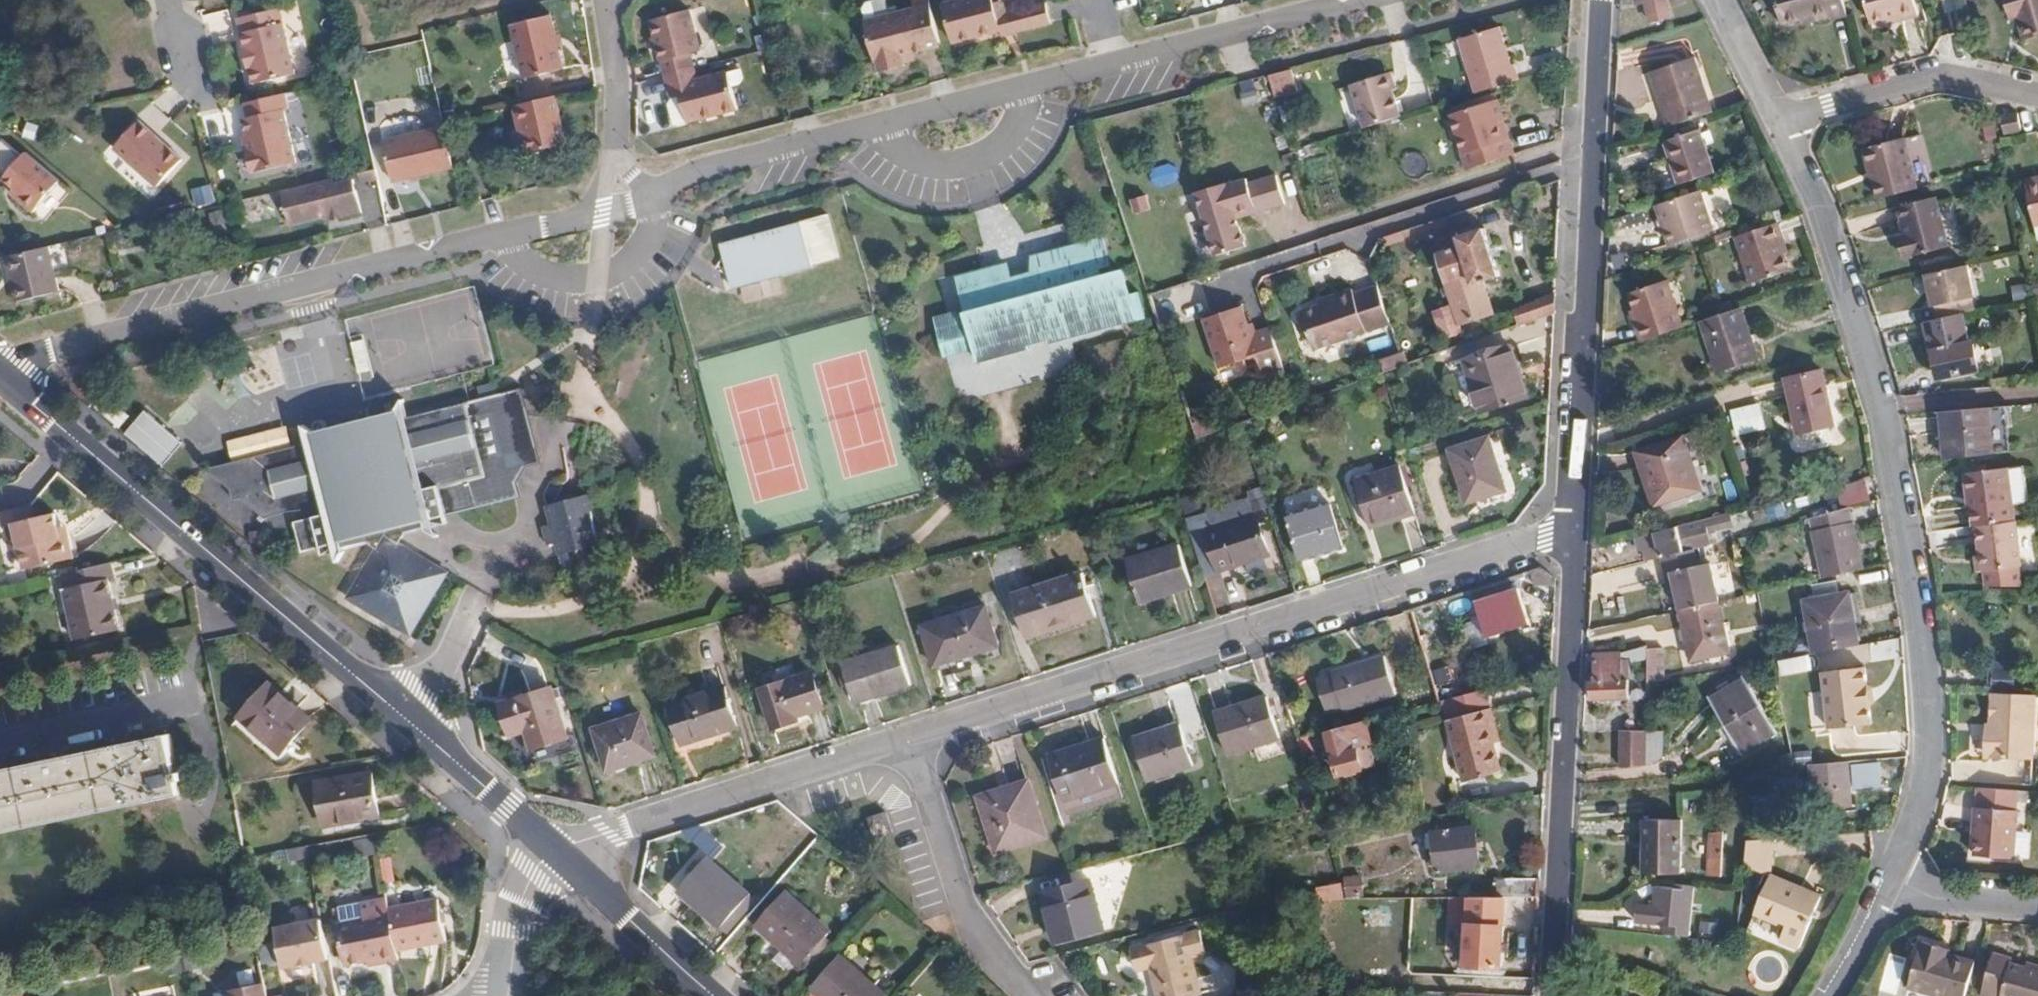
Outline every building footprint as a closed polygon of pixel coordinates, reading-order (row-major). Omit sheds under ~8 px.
[(929,0),(912,0),(913,6),(863,19),(875,61),(878,60),(881,70),(905,64),(905,62),(902,54),(915,50),(941,43),(929,0)] [(996,1),(996,0),(956,0),(942,4),(953,40),(1002,27),(996,1)] [(1010,13),(1006,0),(1001,0),(996,1),(1002,27),(1003,31),(1013,29),(1010,13)] [(1631,3),(1643,2),(1646,24),(1666,21),(1663,0),(1631,0),(1631,3)] [(1844,0),(1777,0),(1784,26),(1802,21),(1813,18),(1814,23),(1831,18),(1832,20),(1848,15),(1844,0)] [(1904,15),(1916,12),(1913,0),(1865,0),(1870,19),(1887,14),(1888,17),(1900,11),(1904,15)] [(2015,16),(2020,38),(2037,33),(2037,0),(2002,0),(2005,10),(2013,8),(2015,16)] [(242,66),(284,57),(273,3),(232,13),(238,44),(236,44),(242,66)] [(1049,3),(1010,13),(1013,29),(1053,19),(1049,3)] [(2008,19),(2015,16),(2013,8),(2005,10),(2008,19)] [(668,74),(695,67),(692,54),(700,51),(691,11),(654,21),(668,74)] [(548,14),(510,22),(523,76),(560,69),(548,14)] [(1813,18),(1802,21),(1803,26),(1814,23),(1813,18)] [(1476,89),(1519,75),(1514,59),(1510,60),(1499,23),(1459,36),(1476,89)] [(902,54),(905,62),(917,58),(915,50),(902,54)] [(287,71),(284,57),(242,66),(247,80),(287,71)] [(1649,73),(1666,127),(1711,112),(1693,57),(1649,73)] [(699,79),(695,67),(668,74),(671,88),(680,87),(682,94),(673,96),(670,103),(676,125),(738,108),(733,85),(740,83),(743,78),(741,67),(699,79)] [(1294,67),(1268,75),(1276,98),(1301,90),(1294,67)] [(1391,68),(1386,70),(1391,86),(1396,85),(1391,68)] [(1363,125),(1399,113),(1391,86),(1386,70),(1350,81),(1363,125)] [(1237,87),(1248,102),(1260,93),(1250,78),(1237,87)] [(671,88),(673,96),(682,94),(680,87),(671,88)] [(563,147),(551,96),(508,106),(514,129),(520,127),(526,155),(563,147)] [(1463,171),(1515,154),(1509,138),(1502,141),(1496,122),(1504,119),(1498,101),(1450,118),(1460,154),(1457,155),(1463,171)] [(246,148),(241,149),(247,171),(291,161),(278,107),(237,117),(246,148)] [(1502,141),(1509,138),(1504,119),(1496,122),(1502,141)] [(153,186),(177,158),(133,120),(108,148),(153,186)] [(1703,126),(1669,138),(1683,183),(1718,171),(1703,126)] [(445,165),(436,127),(378,141),(387,179),(445,165)] [(516,139),(522,138),(520,127),(514,129),(516,139)] [(1909,135),(1917,167),(1929,164),(1922,132),(1909,135)] [(238,134),(241,149),(246,148),(242,134),(238,134)] [(1863,147),(1877,199),(1917,187),(1902,136),(1863,147)] [(31,210),(56,179),(22,151),(1,178),(20,194),(17,199),(31,210)] [(1256,205),(1257,212),(1287,203),(1277,174),(1249,183),(1248,179),(1230,184),(1229,182),(1197,190),(1218,254),(1247,245),(1239,218),(1237,212),(1256,205)] [(329,181),(328,176),(282,187),(285,201),(283,202),(284,207),(287,206),(291,220),(327,211),(326,207),(345,202),(347,210),(361,207),(354,175),(329,181)] [(2034,224),(2037,223),(2037,181),(2026,184),(2034,224)] [(5,189),(17,199),(20,194),(9,184),(5,189)] [(212,184),(195,188),(199,205),(216,201),(212,184)] [(1714,232),(1701,191),(1657,207),(1671,246),(1714,232)] [(1148,194),(1131,198),(1134,212),(1151,209),(1148,194)] [(1904,232),(1901,233),(1907,256),(1948,244),(1935,195),(1897,205),(1904,232)] [(328,214),(347,210),(345,202),(326,207),(327,211),(328,214)] [(1239,218),(1257,212),(1256,205),(1237,212),(1239,218)] [(795,212),(715,232),(727,279),(807,259),(795,212)] [(1798,220),(1791,223),(1793,230),(1800,228),(1798,220)] [(1782,239),(1777,222),(1734,237),(1750,285),(1788,272),(1783,255),(1778,241),(1782,239)] [(1439,338),(1458,332),(1456,324),(1490,313),(1479,281),(1496,275),(1480,228),(1454,237),(1453,233),(1431,240),(1446,283),(1442,284),(1449,306),(1430,313),(1439,338)] [(1778,241),(1783,255),(1787,253),(1782,239),(1778,241)] [(933,326),(943,324),(966,319),(968,328),(965,329),(968,344),(972,356),(1012,346),(1011,342),(1022,337),(1021,331),(1029,329),(1030,334),(1040,331),(1040,333),(1054,331),(1055,335),(1069,331),(1141,313),(1134,290),(1124,293),(1117,269),(1096,275),(1094,267),(1102,265),(1095,240),(1079,244),(1027,256),(1031,272),(1006,277),(1002,261),(979,267),(956,272),(963,304),(945,308),(929,312),(933,326)] [(42,245),(0,255),(10,301),(52,292),(42,245)] [(1970,267),(1926,276),(1933,309),(1934,309),(1974,301),(1976,301),(1970,267)] [(1634,323),(1640,342),(1682,328),(1667,280),(1629,292),(1634,310),(1638,321),(1634,323)] [(1314,353),(1390,328),(1376,288),(1353,295),(1351,290),(1325,299),(1327,304),(1320,307),(1301,313),(1314,353)] [(1517,323),(1553,311),(1554,292),(1532,300),(1533,302),(1512,309),(1517,323)] [(1318,301),(1320,307),(1327,304),(1325,299),(1318,301)] [(1938,321),(1969,314),(1976,313),(1974,301),(1934,309),(1938,321)] [(1260,373),(1281,366),(1269,329),(1254,334),(1249,336),(1245,325),(1239,307),(1202,318),(1218,367),(1254,355),(1260,373)] [(1738,309),(1700,322),(1718,373),(1756,361),(1738,309)] [(1932,322),(1941,366),(1983,360),(1980,344),(1974,345),(1969,314),(1938,321),(1932,322)] [(966,319),(943,324),(947,348),(953,347),(968,344),(965,329),(968,328),(966,319)] [(1250,323),(1245,325),(1249,336),(1254,334),(1250,323)] [(1011,342),(1012,346),(1024,343),(1022,337),(1011,342)] [(1515,343),(1463,365),(1482,412),(1535,390),(1515,343)] [(1983,360),(1941,366),(1944,380),(1985,373),(1983,360)] [(1822,371),(1786,380),(1798,434),(1834,427),(1822,371)] [(398,546),(398,538),(407,523),(512,494),(511,488),(517,486),(516,480),(524,465),(534,462),(533,457),(538,455),(526,413),(526,411),(519,386),(507,389),(487,395),(399,420),(396,411),(296,438),(298,447),(196,475),(216,489),(218,498),(227,496),(252,513),(308,498),(310,508),(277,517),(284,546),(318,536),(321,547),(356,537),(374,547),(346,596),(408,632),(443,572),(398,546)] [(1761,404),(1732,407),(1735,433),(1765,430),(1761,404)] [(162,465),(182,441),(144,409),(124,433),(162,465)] [(1990,412),(1941,417),(1951,462),(1997,457),(1990,412)] [(1487,433),(1448,446),(1461,487),(1500,473),(1487,433)] [(1706,496),(1685,438),(1636,454),(1657,514),(1706,496)] [(1399,460),(1355,474),(1371,522),(1415,507),(1399,460)] [(1972,500),(1975,530),(1978,529),(2013,525),(2011,506),(2029,504),(2023,465),(1965,474),(1968,500),(1972,500)] [(1843,507),(1871,501),(1867,480),(1838,485),(1843,507)] [(573,506),(554,497),(547,511),(540,508),(532,527),(539,530),(533,543),(542,546),(534,566),(543,570),(554,547),(573,506)] [(1331,497),(1287,511),(1302,552),(1344,539),(1331,497)] [(28,505),(0,512),(0,518),(1,524),(12,522),(21,567),(71,557),(66,537),(58,538),(56,528),(53,513),(31,518),(28,505)] [(1826,577),(1865,568),(1853,526),(1855,526),(1850,507),(1811,518),(1826,577)] [(1735,527),(1730,511),(1710,517),(1715,532),(1735,527)] [(1246,516),(1207,528),(1218,564),(1234,559),(1235,563),(1258,555),(1246,516)] [(1710,517),(1636,537),(1639,551),(1644,550),(1647,562),(1666,557),(1695,548),(1710,544),(1707,534),(1715,532),(1710,517)] [(2013,525),(1978,529),(1984,573),(1988,573),(1989,588),(2024,588),(2021,568),(2024,568),(2018,524),(2013,525)] [(64,526),(56,528),(58,538),(66,537),(64,526)] [(1178,542),(1127,560),(1141,600),(1192,583),(1178,542)] [(542,546),(533,543),(524,562),(534,566),(542,546)] [(1680,587),(1684,609),(1722,600),(1712,563),(1699,565),(1695,548),(1666,557),(1672,588),(1680,587)] [(125,573),(123,559),(72,570),(86,636),(129,625),(119,574),(125,573)] [(1081,569),(1012,592),(1025,633),(1095,611),(1081,569)] [(1487,633),(1530,621),(1518,584),(1476,597),(1487,633)] [(1821,652),(1867,644),(1856,592),(1811,602),(1821,652)] [(1723,600),(1684,609),(1695,659),(1733,650),(1723,600)] [(985,603),(923,624),(936,664),(998,643),(985,603)] [(1479,619),(1461,623),(1467,647),(1484,643),(1479,619)] [(899,644),(843,662),(856,700),(911,682),(899,644)] [(1337,676),(1406,656),(1403,647),(1350,662),(1351,665),(1335,670),(1337,676)] [(1779,659),(1781,675),(1812,670),(1810,654),(1779,659)] [(1620,655),(1595,655),(1595,680),(1591,680),(1592,701),(1628,701),(1628,681),(1619,680),(1620,655)] [(1415,686),(1406,656),(1337,676),(1346,703),(1361,699),(1362,702),(1415,686)] [(1825,713),(1826,728),(1868,724),(1867,707),(1871,701),(1869,688),(1864,683),(1863,667),(1820,672),(1822,692),(1826,695),(1827,710),(1825,713)] [(821,706),(810,674),(760,690),(772,729),(794,721),(793,716),(821,706)] [(1743,677),(1709,698),(1740,752),(1776,731),(1743,677)] [(268,753),(296,720),(257,684),(229,718),(268,753)] [(725,686),(669,704),(681,744),(737,726),(725,686)] [(567,737),(550,688),(502,702),(511,735),(527,730),(533,748),(567,737)] [(1264,695),(1214,712),(1227,751),(1277,735),(1264,695)] [(2032,702),(1989,700),(1988,732),(1987,739),(1982,744),(1982,759),(1987,765),(2030,767),(2032,702)] [(1494,741),(1500,741),(1489,705),(1481,707),(1493,751),(1494,741)] [(1462,779),(1497,767),(1493,751),(1481,707),(1446,717),(1462,779)] [(642,716),(595,730),(607,770),(654,755),(642,716)] [(1368,739),(1362,719),(1325,729),(1336,773),(1359,767),(1353,743),(1368,739)] [(1177,724),(1132,740),(1144,779),(1189,764),(1177,724)] [(0,763),(0,825),(185,783),(173,725),(0,763)] [(1621,730),(1620,769),(1646,767),(1646,730),(1621,730)] [(1104,737),(1049,754),(1062,797),(1117,780),(1104,737)] [(1851,806),(1847,761),(1811,764),(1815,810),(1851,806)] [(1878,765),(1854,765),(1855,790),(1879,789),(1878,765)] [(354,773),(302,784),(309,826),(362,815),(354,773)] [(1027,779),(978,795),(996,849),(1045,834),(1027,779)] [(2030,792),(1979,788),(1978,808),(1976,807),(1972,836),(1975,837),(1974,856),(2013,859),(2015,833),(2017,812),(2016,812),(2017,803),(2029,804),(2030,792)] [(884,815),(869,820),(873,836),(889,832),(884,815)] [(1681,872),(1680,819),(1643,820),(1645,857),(1665,857),(1664,873),(1681,872)] [(1471,828),(1428,834),(1434,871),(1476,864),(1471,828)] [(1707,875),(1722,876),(1724,832),(1709,831),(1707,875)] [(1775,877),(1785,838),(1746,841),(1743,868),(1775,877)] [(393,856),(381,857),(382,882),(394,882),(393,856)] [(704,856),(676,887),(717,923),(745,892),(704,856)] [(1665,857),(1645,857),(1645,874),(1664,873),(1665,857)] [(1363,876),(1346,876),(1346,897),(1363,897),(1363,876)] [(1501,897),(1539,897),(1539,877),(1494,876),(1494,897),(1501,897)] [(1829,893),(1775,877),(1765,917),(1798,926),(1795,940),(1813,945),(1829,893)] [(1055,937),(1102,927),(1089,878),(1042,889),(1055,937)] [(1652,932),(1691,936),(1695,887),(1657,882),(1655,906),(1638,905),(1636,921),(1653,923),(1652,932)] [(1343,883),(1316,886),(1318,902),(1345,899),(1343,883)] [(781,892),(753,923),(797,961),(824,929),(781,892)] [(389,907),(386,895),(338,902),(340,919),(336,920),(343,962),(378,956),(378,961),(397,958),(396,949),(389,907)] [(1497,964),(1501,897),(1494,897),(1464,897),(1461,964),(1497,964)] [(438,899),(389,907),(396,949),(445,940),(438,899)] [(326,955),(319,915),(273,923),(280,963),(326,955)] [(1198,930),(1130,947),(1135,968),(1149,964),(1157,995),(1189,995),(1200,993),(1190,956),(1204,952),(1198,930)] [(1922,940),(1915,966),(1970,981),(1976,961),(1941,951),(1942,945),(1922,940)] [(1952,948),(1942,945),(1941,951),(1951,954),(1952,948)] [(814,988),(862,978),(837,958),(813,987),(814,988)] [(331,961),(315,962),(318,995),(335,995),(331,961)] [(2037,973),(2011,965),(2002,991),(2021,995),(2037,995),(2037,972),(2037,973)] [(1915,966),(1909,987),(1939,995),(1966,995),(1970,981),(1915,966)] [(262,974),(229,981),(232,995),(266,995),(262,974)] [(862,978),(814,988),(824,995),(879,995),(881,993),(862,978)]
